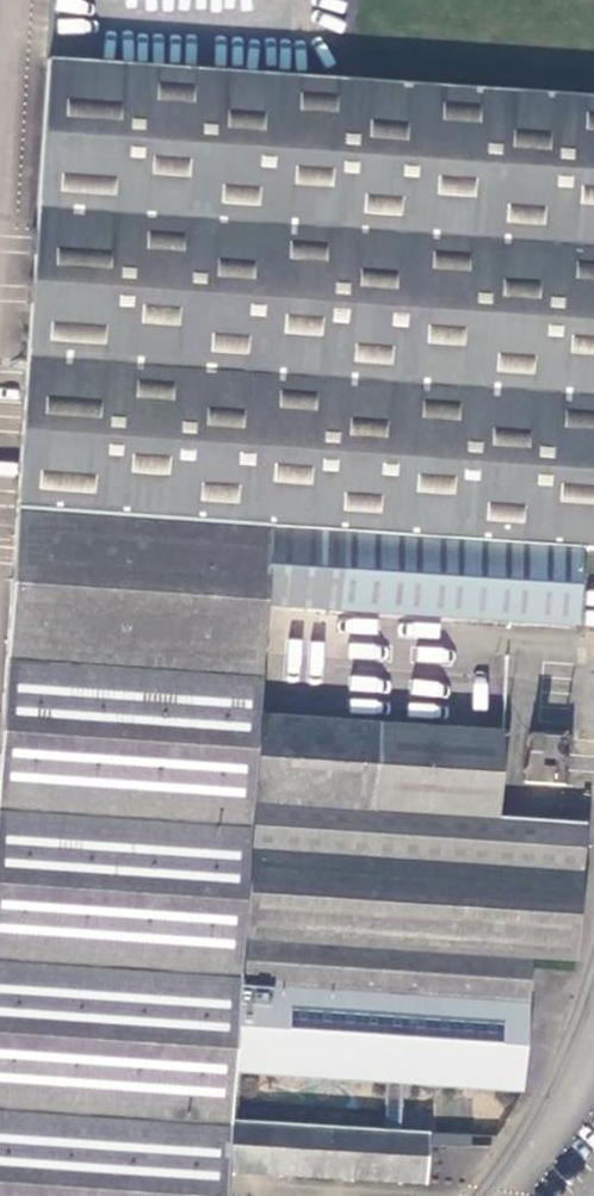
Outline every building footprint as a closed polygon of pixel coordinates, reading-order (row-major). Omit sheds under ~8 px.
[(48,61),(0,758),(0,1195),(224,1195),(260,606),(576,627),(581,550),(593,551),(593,99),(48,61)] [(316,1080),(521,1094),(531,958),(574,961),(584,825),(497,819),(503,734),(262,718),(240,1075),(282,1077),(282,1087),(289,1087),(289,1118),(314,1119),(316,1080)] [(524,782),(565,786),(568,739),(528,736),(524,782)] [(399,1184),(402,1184),(402,1183),(426,1184),(430,1122),(381,1119),(380,1134),(356,1132),(357,1130),(354,1130),(354,1132),(284,1127),(284,1126),(282,1125),(282,1127),(237,1124),(233,1173),(279,1176),(279,1178),(282,1178),(282,1176),(351,1180),(351,1181),(354,1182),(354,1180),(400,1183),(399,1184)] [(479,1135),(431,1134),(430,1180),(478,1181),(479,1135)]
